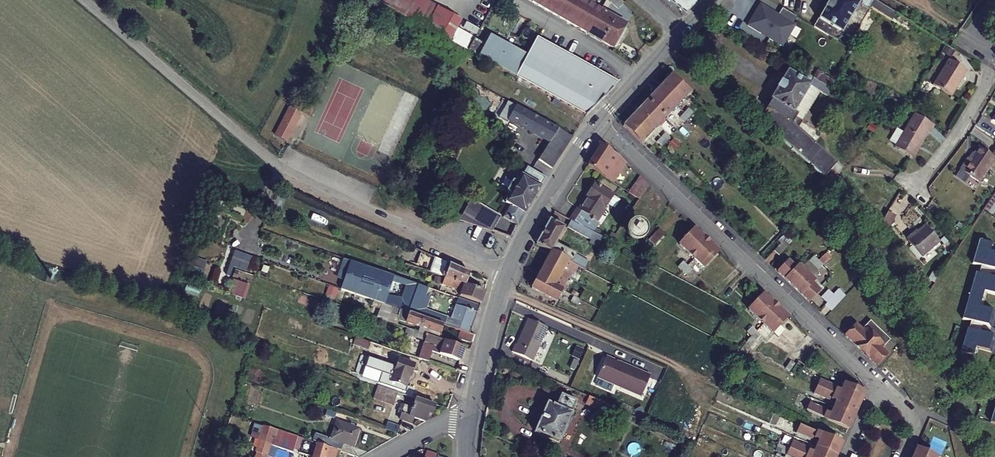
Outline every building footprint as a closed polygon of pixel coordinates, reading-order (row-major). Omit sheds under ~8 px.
[(411,20),(418,7),(422,0),(381,0),(380,3),(411,20)] [(547,11),(553,0),(526,0),(547,11)] [(601,11),(600,11),(580,0),(553,0),(547,11),(589,34),(601,11)] [(619,9),(625,3),(621,0),(608,0),(619,9)] [(688,13),(699,3),(696,0),(672,0),(688,13)] [(818,19),(840,32),(841,32),(851,38),(868,9),(867,9),(872,0),(829,0),(828,0),(823,7),(824,8),(818,19)] [(877,1),(875,6),(900,22),(903,17),(877,1)] [(792,24),(796,17),(781,8),(777,15),(759,4),(746,26),(760,34),(761,33),(769,37),(768,39),(781,47),(794,25),(792,24)] [(411,20),(418,24),(425,11),(418,7),(411,20)] [(437,7),(432,16),(425,28),(450,42),(457,29),(462,20),(437,7)] [(908,11),(915,15),(918,11),(910,7),(908,11)] [(432,16),(425,11),(418,24),(425,28),(432,16)] [(616,20),(601,11),(589,34),(613,47),(618,47),(627,31),(624,24),(616,20)] [(840,32),(818,19),(814,27),(836,40),(840,32)] [(450,42),(457,46),(464,34),(457,29),(450,42)] [(471,37),(464,34),(457,46),(465,50),(471,37)] [(491,35),(485,45),(479,58),(480,58),(515,77),(528,55),(491,35)] [(465,50),(472,54),(478,41),(471,37),(465,50)] [(528,55),(515,77),(586,117),(589,114),(618,84),(537,38),(528,55)] [(485,45),(478,41),(472,54),(479,58),(485,45)] [(956,84),(959,79),(961,80),(968,68),(949,57),(933,82),(952,94),(958,85),(956,84)] [(335,61),(303,143),(342,158),(374,76),(335,61)] [(817,88),(832,97),(835,92),(829,88),(811,78),(790,65),(786,71),(785,71),(779,81),(777,81),(773,88),(774,89),(768,99),(769,100),(757,120),(811,166),(830,183),(843,169),(795,125),(817,88)] [(833,82),(816,71),(811,78),(829,88),(833,82)] [(688,92),(670,75),(658,88),(676,106),(688,92)] [(676,106),(658,88),(646,100),(664,118),(676,106)] [(634,113),(653,131),(664,118),(646,100),(634,113)] [(301,114),(289,108),(275,134),(287,141),(296,124),(301,114)] [(560,130),(518,108),(511,121),(552,143),(560,130)] [(692,113),(687,109),(683,113),(688,118),(692,113)] [(623,126),(641,143),(653,131),(634,113),(623,126)] [(683,113),(680,117),(685,122),(688,118),(683,113)] [(301,114),(296,124),(301,127),(306,118),(301,114)] [(903,133),(921,144),(929,132),(931,133),(935,127),(914,114),(903,133)] [(560,130),(552,143),(540,161),(552,169),(572,137),(560,130)] [(894,146),(913,157),(921,144),(903,133),(894,146)] [(660,138),(665,142),(669,138),(665,134),(660,138)] [(656,142),(661,147),(665,142),(660,138),(656,142)] [(601,144),(587,165),(613,183),(626,163),(617,155),(601,144)] [(972,157),(964,170),(983,181),(994,160),(994,153),(981,145),(978,151),(974,158),(972,157)] [(446,154),(440,164),(449,168),(454,158),(446,154)] [(527,167),(521,176),(540,188),(546,179),(527,167)] [(504,202),(509,206),(524,214),(540,188),(521,176),(516,184),(513,182),(507,190),(510,192),(504,202)] [(649,185),(640,176),(628,193),(640,200),(649,185)] [(583,198),(585,198),(578,210),(595,221),(611,196),(592,183),(583,198)] [(705,183),(700,187),(710,198),(715,193),(705,183)] [(269,208),(273,190),(262,188),(258,205),(269,208)] [(984,209),(992,213),(994,206),(994,190),(984,209)] [(491,232),(500,216),(472,200),(460,221),(491,232)] [(517,227),(524,214),(509,206),(503,218),(517,227)] [(595,221),(578,210),(576,209),(569,219),(580,225),(591,231),(597,222),(595,221)] [(564,227),(568,219),(556,212),(554,211),(549,219),(564,227)] [(555,245),(564,227),(549,219),(535,244),(550,252),(577,266),(585,271),(589,263),(555,245)] [(631,238),(633,239),(635,239),(637,238),(639,237),(641,236),(642,234),(642,231),(642,229),(641,227),(640,226),(638,224),(636,224),(632,224),(630,225),(629,226),(627,228),(627,230),(627,232),(628,234),(629,236),(631,238)] [(591,231),(580,225),(577,232),(588,238),(591,231)] [(917,231),(906,240),(920,258),(939,242),(925,226),(918,233),(917,231)] [(657,227),(648,240),(656,244),(664,231),(657,227)] [(694,228),(679,244),(692,256),(700,247),(696,244),(703,236),(694,228)] [(594,233),(592,237),(600,241),(602,237),(594,233)] [(696,244),(700,247),(692,256),(703,266),(718,250),(703,236),(696,244)] [(494,240),(489,238),(485,248),(489,250),(491,249),(494,241),(494,240)] [(994,269),(994,251),(990,250),(992,242),(981,239),(974,264),(994,269)] [(245,271),(251,255),(233,248),(224,273),(230,275),(233,266),(245,271)] [(439,260),(421,252),(415,268),(433,274),(441,277),(446,263),(439,260)] [(567,277),(570,270),(574,272),(577,266),(550,252),(543,265),(567,277)] [(192,254),(185,270),(200,276),(206,260),(192,254)] [(814,264),(818,259),(815,256),(810,261),(814,264)] [(814,264),(818,269),(823,264),(818,259),(814,264)] [(680,268),(685,263),(681,260),(676,264),(680,268)] [(777,272),(793,287),(807,272),(799,265),(796,268),(788,260),(777,272)] [(339,289),(384,305),(394,277),(349,261),(339,289)] [(469,273),(446,263),(441,277),(444,278),(464,285),(469,273)] [(680,268),(685,272),(689,267),(685,263),(680,268)] [(564,291),(567,286),(564,284),(567,277),(543,265),(537,277),(561,290),(564,291)] [(976,271),(963,319),(991,328),(994,315),(994,311),(980,306),(984,291),(994,294),(994,277),(976,271)] [(812,283),(815,280),(807,272),(793,287),(808,301),(819,289),(812,283)] [(233,277),(228,292),(244,298),(249,283),(233,277)] [(537,277),(530,289),(555,302),(561,290),(537,277)] [(479,304),(483,292),(464,285),(444,278),(441,284),(461,291),(459,296),(479,304)] [(751,282),(737,299),(741,303),(756,286),(751,282)] [(479,306),(457,299),(455,306),(449,322),(444,321),(419,312),(428,289),(417,285),(407,313),(442,325),(460,331),(469,334),(479,306)] [(832,312),(845,298),(839,292),(826,306),(832,312)] [(773,301),(763,293),(748,310),(760,321),(768,312),(765,309),(773,301)] [(580,299),(574,296),(571,302),(577,305),(580,299)] [(765,309),(768,312),(760,321),(772,332),(787,315),(773,301),(765,309)] [(449,322),(455,306),(452,305),(449,306),(444,321),(449,322)] [(427,336),(438,339),(442,325),(407,313),(392,308),(390,314),(407,320),(406,323),(429,331),(427,336)] [(548,328),(528,320),(517,346),(516,345),(512,352),(534,362),(548,328)] [(845,336),(860,351),(874,336),(880,330),(870,320),(861,329),(856,324),(845,336)] [(747,333),(752,328),(749,325),(744,330),(747,333)] [(747,333),(748,334),(753,338),(757,334),(753,329),(752,328),(747,333)] [(968,329),(961,354),(973,357),(975,350),(993,354),(994,346),(994,338),(968,329)] [(880,330),(874,336),(860,351),(876,365),(887,353),(882,348),(890,339),(880,330)] [(474,336),(469,334),(460,331),(457,339),(472,344),(474,336)] [(439,354),(460,361),(464,348),(438,339),(427,336),(419,359),(427,362),(432,346),(441,349),(439,354)] [(366,342),(363,349),(381,356),(383,351),(384,348),(366,342)] [(650,377),(638,372),(639,371),(607,357),(598,378),(643,397),(650,377)] [(385,375),(384,375),(381,383),(391,386),(391,384),(395,386),(394,387),(403,390),(408,376),(410,376),(414,366),(398,360),(394,371),(387,369),(385,375)] [(859,404),(864,392),(844,383),(841,391),(837,389),(837,387),(820,379),(817,385),(859,404)] [(376,384),(372,397),(393,405),(397,391),(376,384)] [(833,398),(837,400),(834,407),(854,415),(859,404),(817,385),(814,392),(831,400),(833,398)] [(533,432),(559,443),(572,415),(570,414),(576,401),(559,394),(554,406),(546,403),(533,432)] [(403,410),(401,414),(410,417),(425,422),(428,414),(431,415),(435,405),(416,398),(412,408),(400,404),(399,409),(403,410)] [(607,404),(592,398),(588,408),(602,415),(607,404)] [(311,409),(317,411),(318,407),(303,402),(300,409),(310,412),(311,409)] [(848,429),(854,415),(834,407),(831,414),(826,412),(827,410),(810,402),(806,410),(848,429)] [(699,423),(703,415),(688,409),(685,417),(699,423)] [(308,432),(293,428),(290,435),(303,439),(317,443),(319,444),(322,437),(331,440),(336,422),(314,415),(308,432)] [(398,434),(400,427),(387,423),(385,430),(398,434)] [(841,443),(800,424),(796,432),(815,440),(815,437),(820,439),(817,446),(836,454),(841,443)] [(270,446),(275,431),(264,427),(256,456),(274,456),(277,448),(270,446)] [(290,435),(280,432),(279,438),(301,445),(303,439),(290,435)] [(792,441),(789,447),(811,456),(835,456),(836,454),(817,446),(813,453),(809,451),(810,449),(792,441)] [(885,446),(876,441),(866,456),(878,456),(885,446)] [(329,447),(319,444),(317,443),(313,456),(326,456),(329,447)] [(789,447),(786,454),(793,456),(811,456),(789,447)] [(912,456),(936,456),(916,449),(912,456)]
